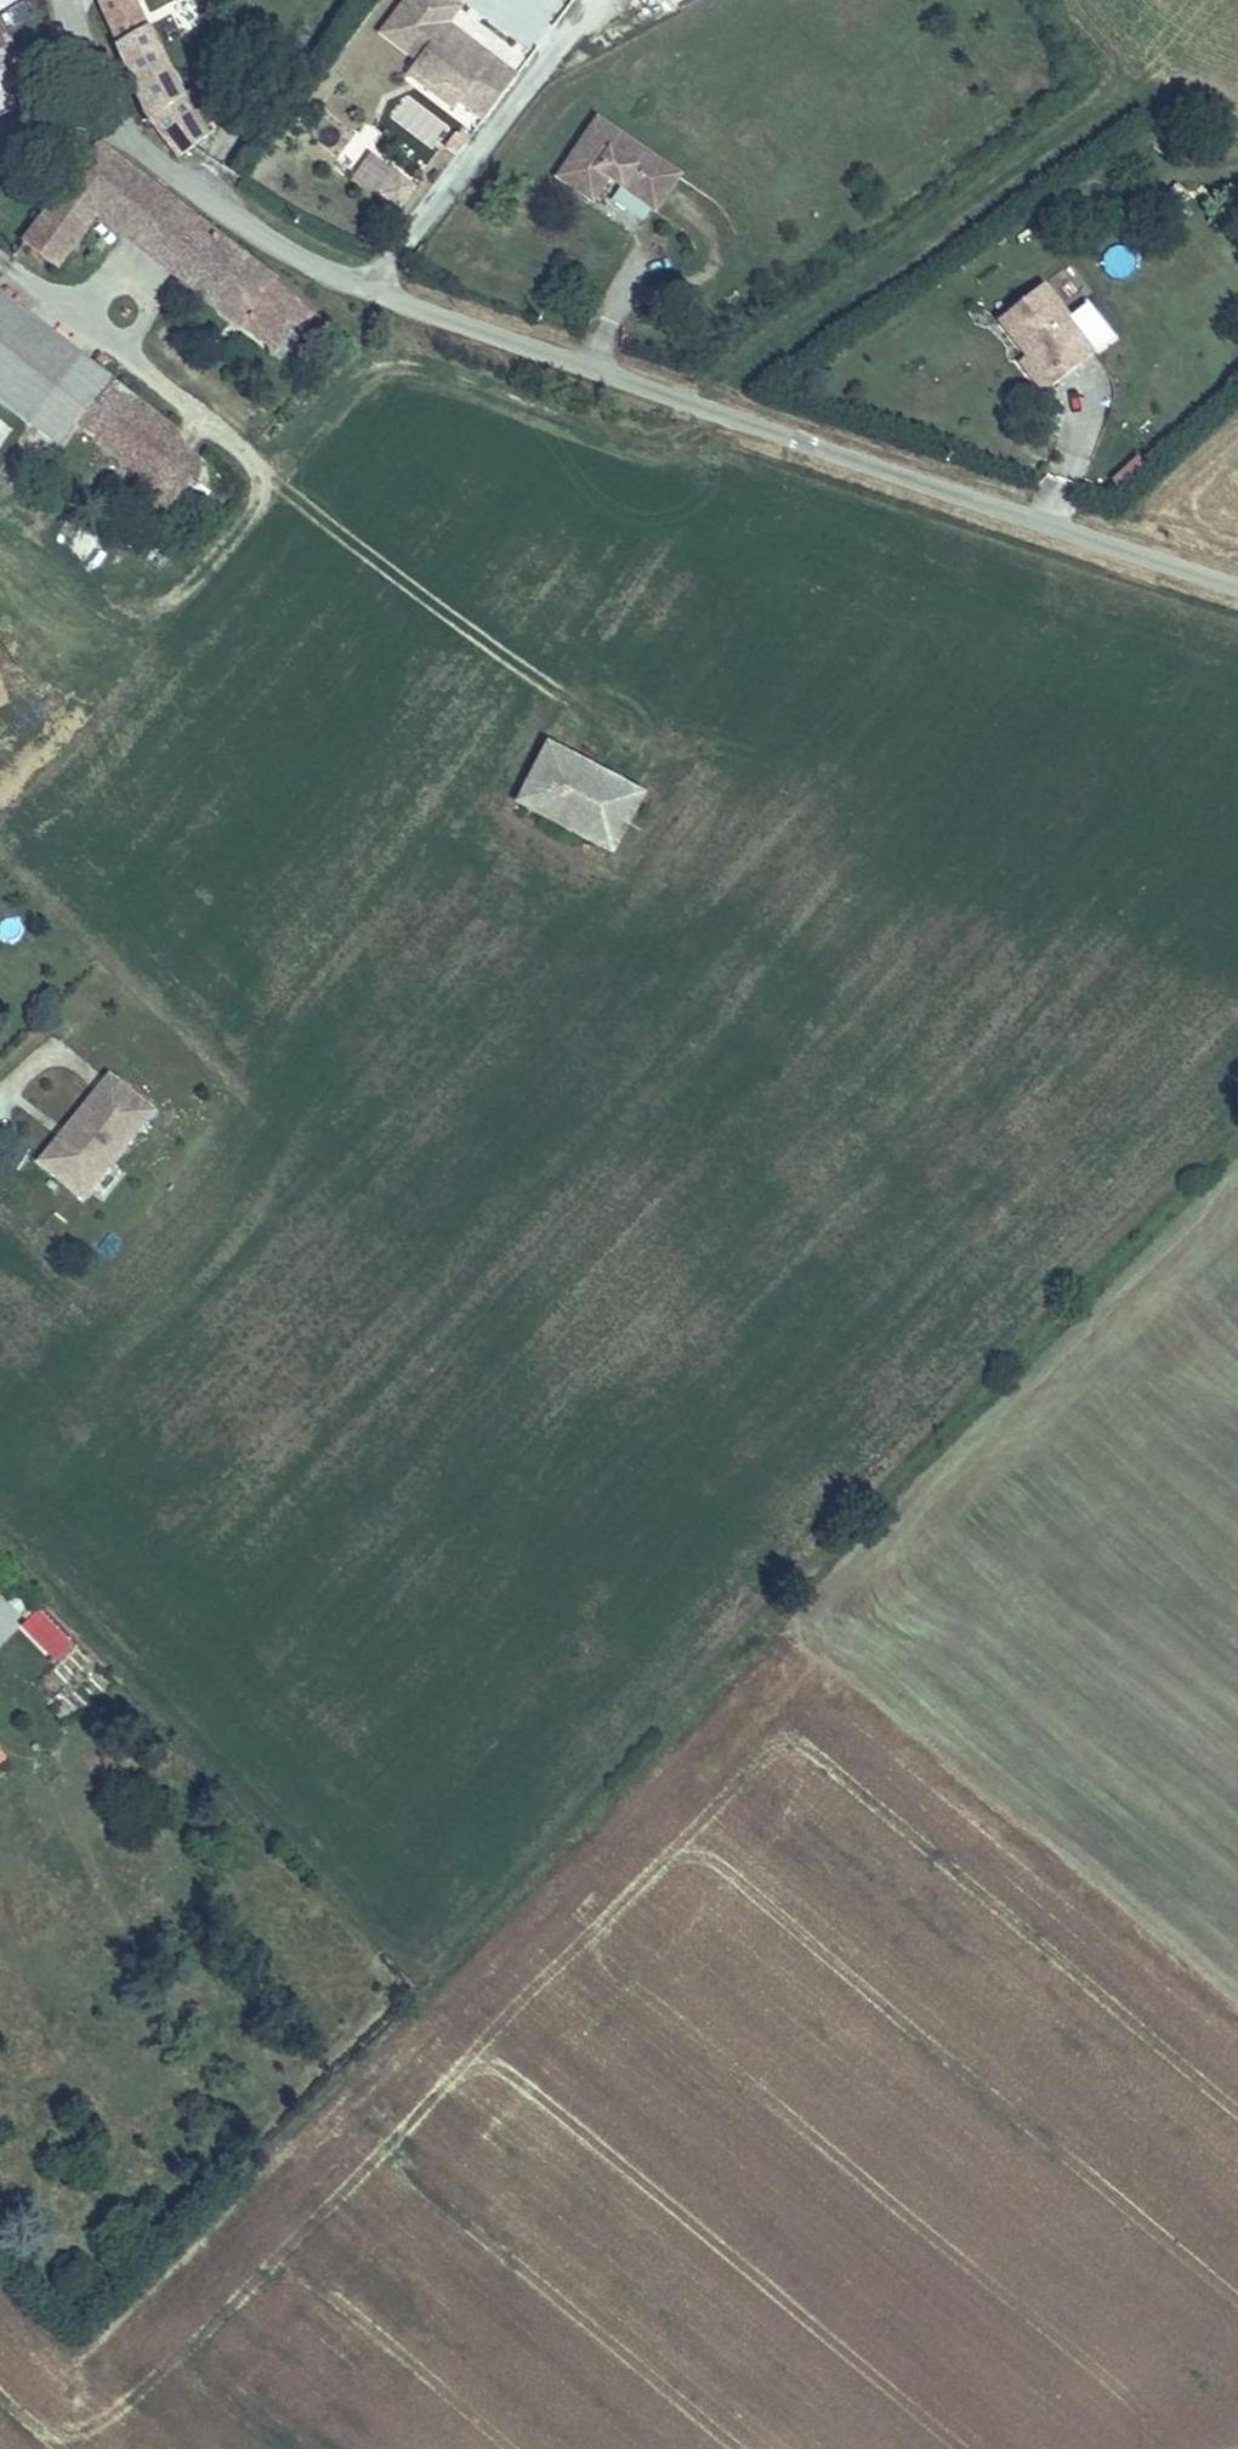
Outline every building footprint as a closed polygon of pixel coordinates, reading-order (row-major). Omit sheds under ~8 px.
[(188,159),(208,140),(177,94),(158,57),(134,7),(140,0),(113,0),(103,11),(154,117),(188,159)] [(459,0),(407,0),(386,29),(423,55),(416,62),(436,78),(451,75),(469,88),(465,93),(490,111),(520,70),(450,18),(461,2),(459,0)] [(0,45),(0,68),(10,60),(0,45)] [(158,57),(177,94),(207,80),(188,46),(158,57)] [(451,75),(436,78),(433,82),(458,101),(465,93),(469,88),(451,75)] [(15,103),(0,79),(0,109),(9,106),(15,103)] [(306,135),(401,202),(421,173),(327,106),(306,135)] [(689,179),(604,115),(563,172),(594,195),(612,172),(664,210),(689,179)] [(124,163),(104,149),(28,246),(63,273),(106,222),(270,350),(303,305),(231,248),(124,163)] [(1,290),(0,291),(0,390),(38,419),(88,355),(1,290)] [(1023,363),(1044,388),(1099,344),(1072,311),(1055,325),(1028,293),(991,324),(1023,363)] [(183,436),(92,363),(81,380),(131,423),(115,444),(162,486),(154,499),(165,508),(174,495),(179,498),(203,466),(176,443),(183,436)] [(1033,399),(1044,388),(1023,363),(1011,374),(1033,399)] [(10,425),(0,419),(0,441),(10,425)] [(644,788),(544,737),(512,800),(613,851),(644,788)] [(166,1120),(124,1087),(56,1171),(98,1204),(166,1120)] [(53,1661),(71,1642),(33,1605),(15,1624),(53,1661)] [(11,1771),(0,1761),(0,1782),(11,1771)]
